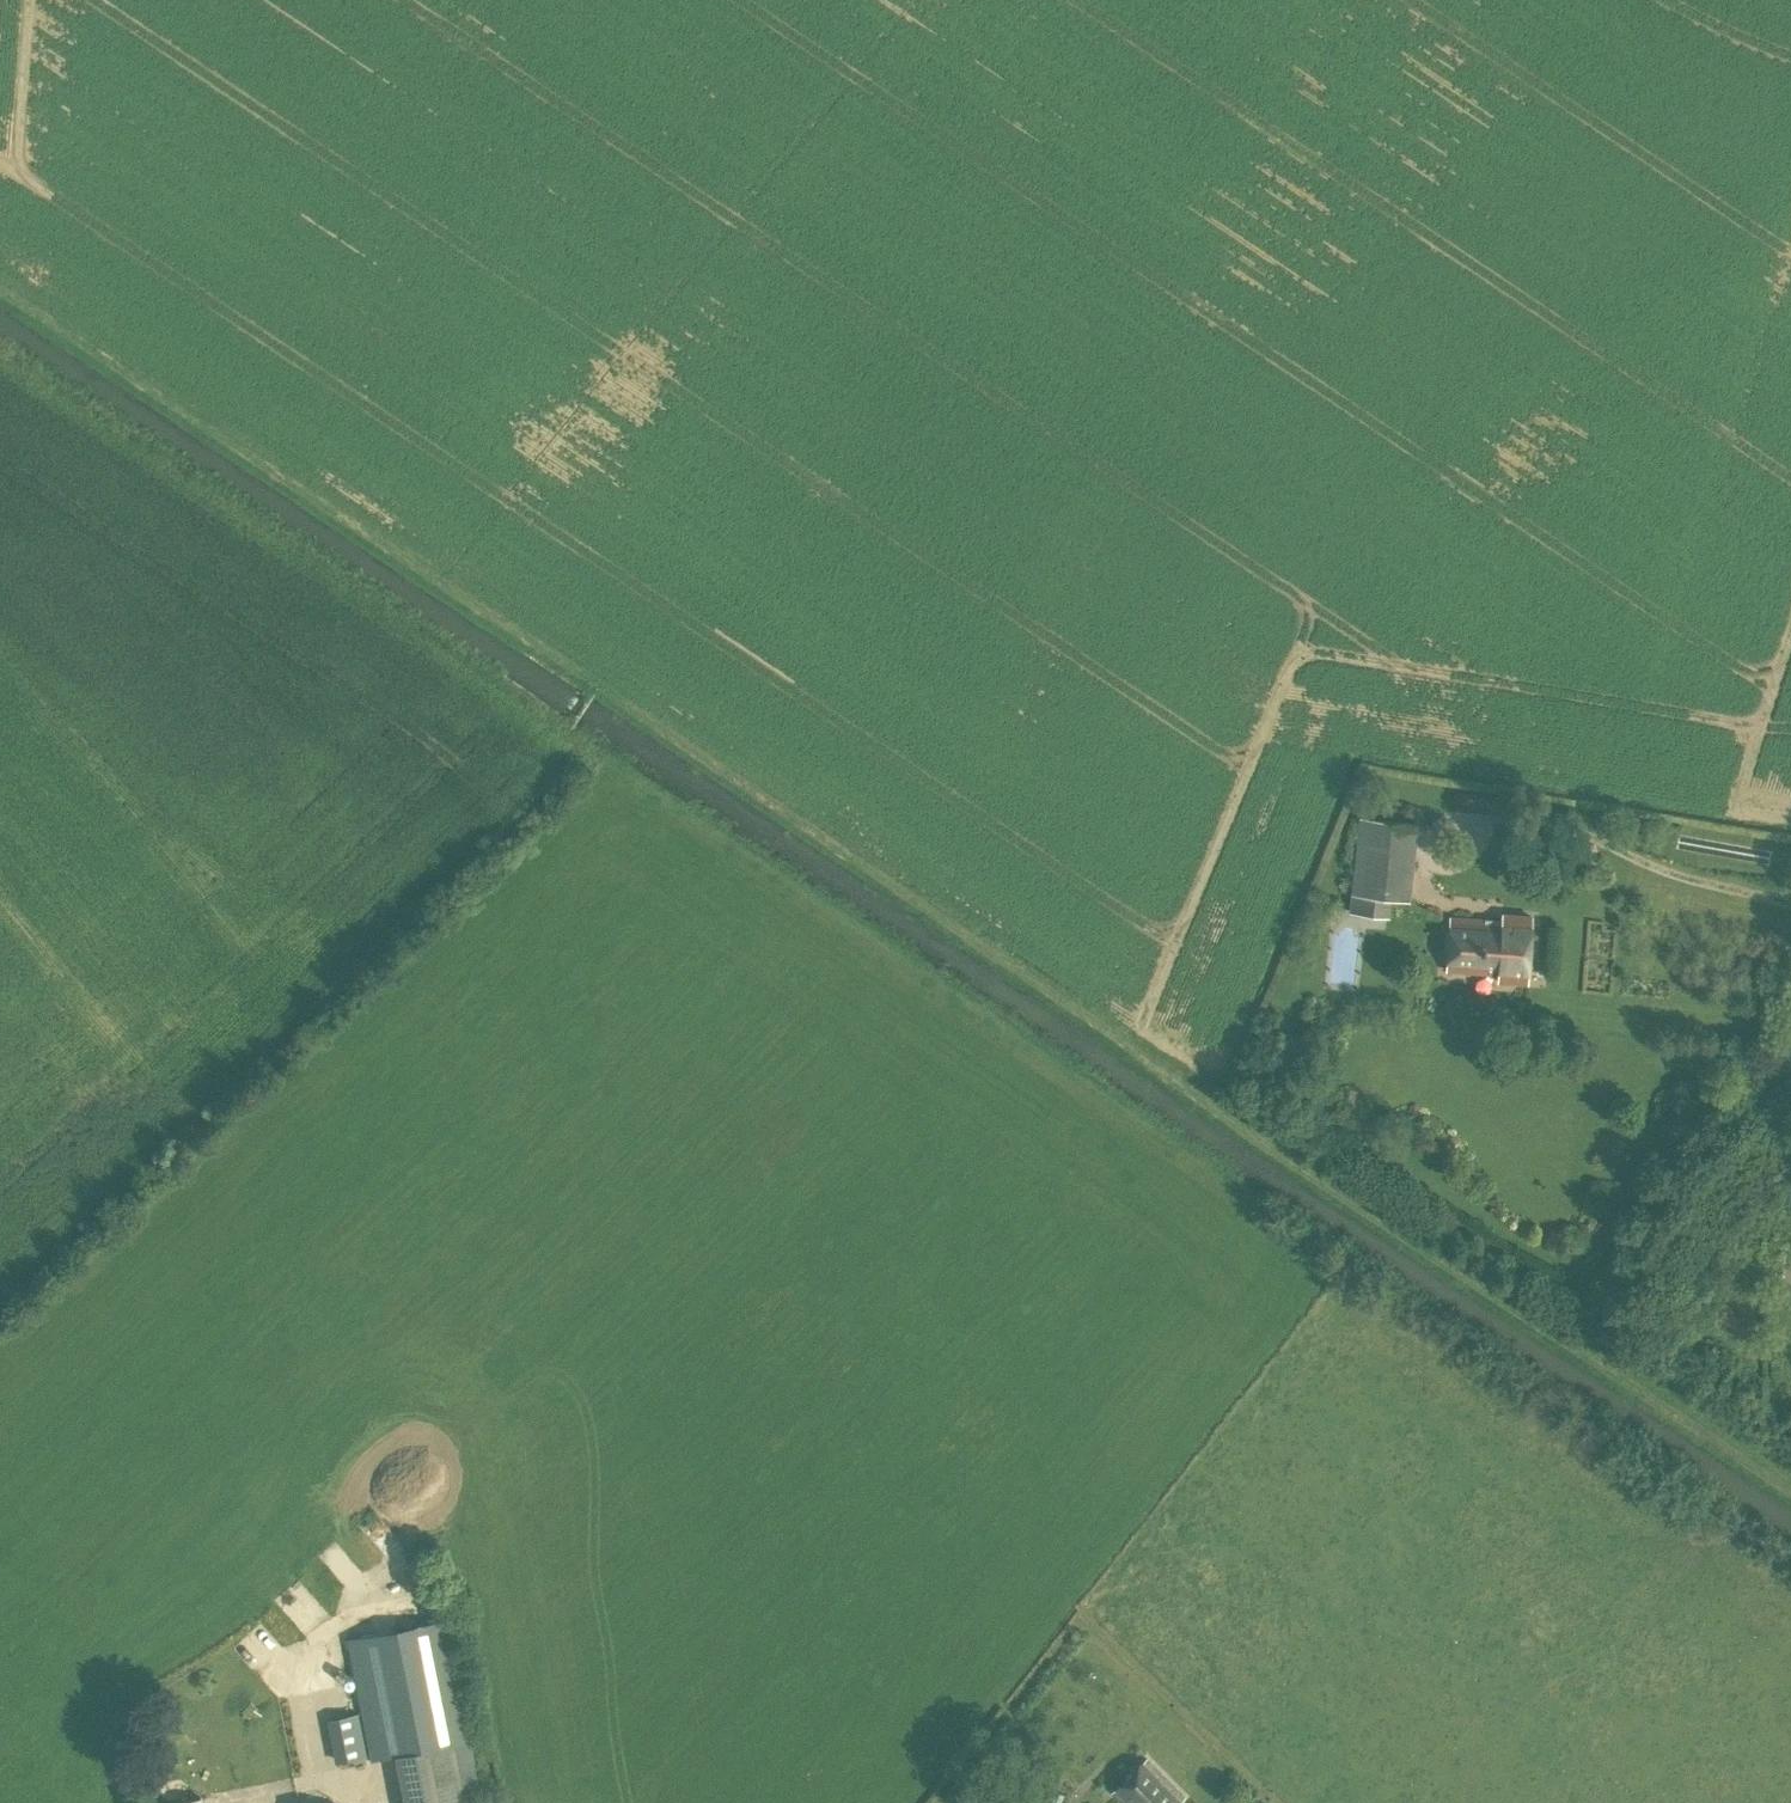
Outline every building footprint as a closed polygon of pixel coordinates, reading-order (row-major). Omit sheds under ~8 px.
[(1410,900),(1418,823),(1359,816),(1349,912),(1388,916),(1390,898),(1410,900)] [(1526,987),(1533,917),(1501,914),(1501,919),(1458,915),(1452,975),(1497,979),(1496,984),(1526,987)] [(1341,930),(1339,987),(1362,988),(1364,931),(1341,930)] [(444,1620),(346,1641),(371,1761),(394,1756),(404,1802),(483,1802),(444,1620)] [(248,1742),(264,1772),(294,1757),(278,1727),(248,1742)] [(1185,1794),(1146,1756),(1110,1792),(1121,1802),(1176,1802),(1185,1794)]
